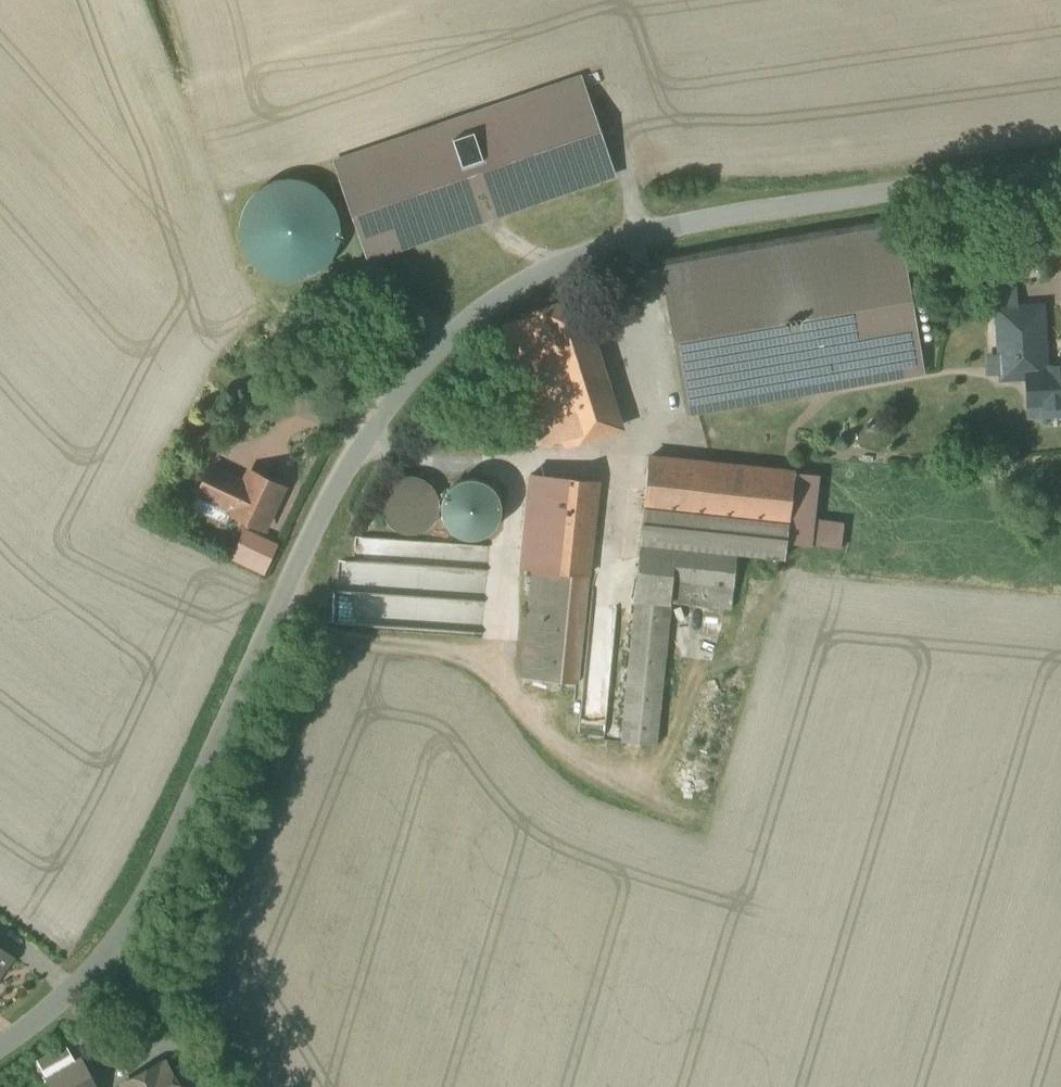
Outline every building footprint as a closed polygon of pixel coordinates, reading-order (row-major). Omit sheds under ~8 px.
[(583,74),(338,159),(374,264),(619,179),(583,74)] [(247,202),(240,217),(239,233),(242,249),(250,263),(262,274),(276,280),(293,282),(310,278),(325,269),(335,255),(341,238),(340,221),(334,204),(322,191),(307,183),(290,180),(272,183),(258,190),(247,202)] [(899,227),(662,269),(687,413),(924,371),(899,227)] [(579,299),(541,311),(571,404),(554,410),(565,445),(620,427),(579,299)] [(994,307),(999,381),(1024,380),(1026,420),(1060,418),(1060,365),(1047,366),(1044,304),(994,307)] [(794,473),(650,457),(644,508),(780,522),(779,534),(786,534),(793,480),(794,473)] [(217,463),(208,481),(224,489),(232,471),(217,463)] [(251,472),(248,478),(232,471),(224,489),(240,496),(232,511),(264,526),(283,487),(251,472)] [(598,481),(532,474),(522,569),(534,570),(558,573),(588,576),(598,481)] [(429,482),(424,479),(419,477),(414,476),(409,476),(404,477),(400,478),(395,481),(391,484),(388,488),(385,492),(383,497),(382,502),(382,507),(383,512),(384,516),(387,521),(390,525),(394,528),(398,531),(403,533),(408,534),(413,534),(418,533),(423,532),(427,529),(431,526),(434,522),(437,518),(439,513),(440,508),(440,503),(439,498),(438,493),(436,489),(432,485),(429,482)] [(876,482),(834,478),(833,484),(793,480),(786,534),(787,534),(829,539),(830,531),(842,532),(840,541),(856,543),(857,534),(871,535),(876,482)] [(476,480),(470,480),(465,481),(461,482),(456,484),(452,488),(448,491),(446,496),(444,500),(443,505),(442,510),(443,515),(444,520),(447,525),(450,529),(454,532),(458,535),(463,537),(468,538),(473,538),(478,538),(483,536),(487,534),(491,531),(495,527),(497,523),(499,518),(501,513),(501,508),(500,503),(499,498),(496,494),(493,490),(490,486),(485,483),(481,481),(476,480)] [(780,522),(644,508),(641,542),(738,552),(785,557),(787,534),(786,534),(779,534),(780,522)] [(269,575),(282,546),(248,531),(235,560),(269,575)] [(738,552),(641,542),(635,599),(636,599),(622,741),(657,744),(670,601),(732,608),(738,552)] [(479,631),(484,572),(394,565),(395,546),(358,543),(356,565),(339,563),(334,620),(479,631)] [(558,573),(534,570),(523,678),(547,680),(558,573)] [(558,573),(547,680),(578,683),(588,576),(558,573)] [(0,946),(0,973),(13,955),(0,946)] [(66,1044),(38,1060),(48,1077),(76,1061),(66,1044)] [(81,1058),(76,1061),(48,1077),(53,1086),(97,1086),(81,1058)] [(166,1062),(161,1065),(160,1063),(123,1083),(125,1086),(180,1086),(166,1062)]
